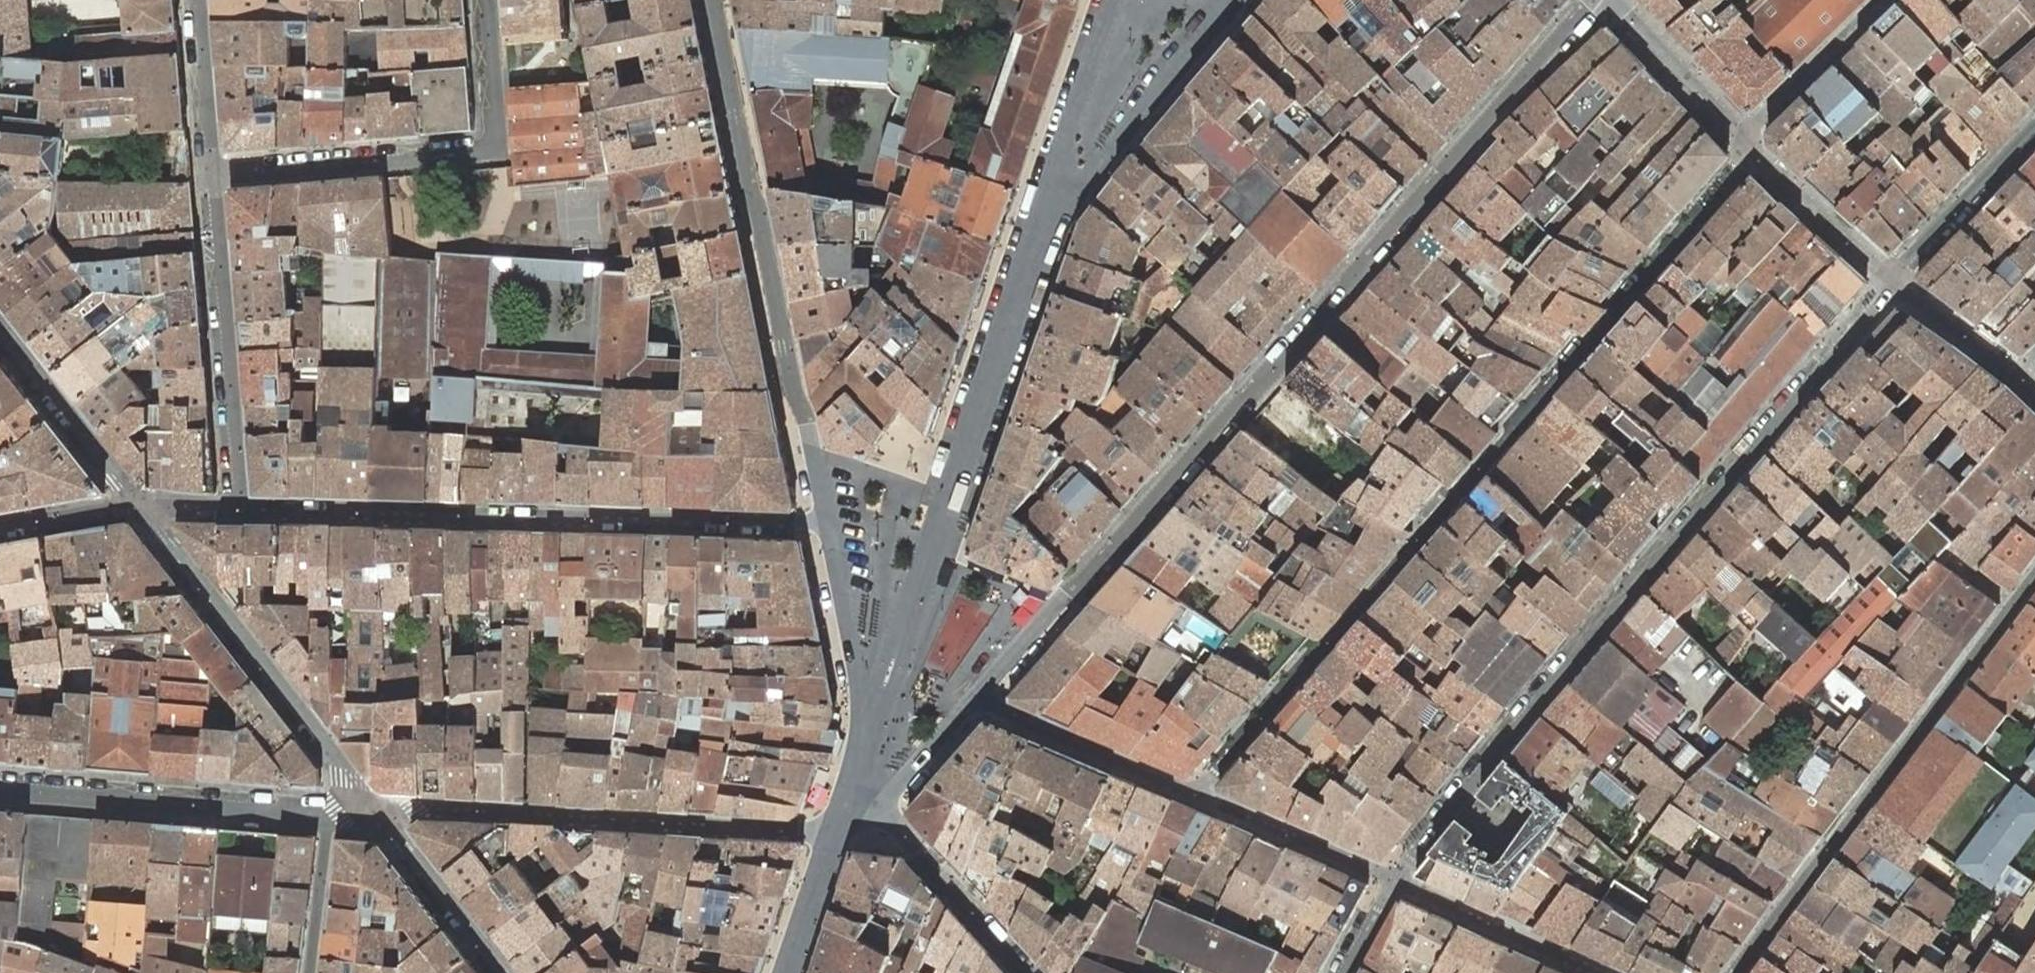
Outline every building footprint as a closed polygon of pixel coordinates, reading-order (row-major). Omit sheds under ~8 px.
[(34,63),(31,30),(28,0),(0,0),(0,59),(34,63)] [(132,26),(178,22),(176,1),(176,0),(130,0),(132,26)] [(216,22),(313,22),(314,0),(286,0),(286,5),(270,5),(270,0),(215,0),(216,22)] [(313,22),(346,22),(348,22),(348,28),(466,25),(464,0),(314,0),(313,22)] [(507,44),(568,38),(565,0),(503,0),(507,44)] [(577,22),(586,21),(583,8),(581,0),(572,0),(577,22)] [(586,21),(591,50),(701,28),(695,0),(622,0),(583,8),(586,21)] [(741,29),(884,37),(885,8),(763,0),(735,0),(741,29)] [(885,8),(895,8),(896,0),(763,0),(885,8)] [(895,8),(943,11),(945,0),(896,0),(895,8)] [(1021,32),(1031,36),(999,132),(987,129),(971,176),(1013,191),(1080,0),(1032,0),(1021,32)] [(1449,138),(1385,79),(1314,0),(1269,0),(1268,2),(1374,109),(1428,162),(1449,138)] [(1385,79),(1409,54),(1424,39),(1396,0),(1314,0),(1385,79)] [(1449,138),(1505,75),(1475,42),(1469,47),(1445,23),(1468,0),(1396,0),(1424,39),(1409,54),(1385,79),(1449,138)] [(1445,23),(1469,47),(1475,42),(1520,0),(1468,0),(1445,23)] [(1505,75),(1549,24),(1526,0),(1520,0),(1475,42),(1505,75)] [(1549,24),(1570,0),(1526,0),(1549,24)] [(1670,30),(1706,0),(1655,0),(1648,6),(1670,30)] [(1697,59),(1718,39),(1718,38),(1740,17),(1742,15),(1730,0),(1706,0),(1670,30),(1697,59)] [(1742,15),(1761,0),(1730,0),(1742,15)] [(1866,0),(1761,0),(1742,15),(1740,17),(1793,73),(1866,0)] [(2002,77),(1998,73),(1999,72),(1989,61),(1977,46),(1980,43),(1941,0),(1903,0),(1899,5),(1970,81),(1984,96),(2002,77)] [(2000,24),(1977,0),(1941,0),(1980,43),(2000,24)] [(2021,2),(2019,0),(1977,0),(2000,24),(2022,3),(2021,2)] [(2021,2),(2022,3),(2034,18),(2034,0),(2024,0),(2021,2)] [(1348,135),(1374,109),(1268,2),(1246,27),(1235,40),(1288,88),(1286,89),(1310,114),(1335,138),(1344,130),(1348,135)] [(2034,108),(2034,18),(2022,3),(2000,24),(1980,43),(1977,46),(1989,61),(1999,72),(1998,73),(2002,77),(2034,109),(2034,108)] [(1947,104),(1970,81),(1899,5),(1874,29),(1931,88),(1947,104)] [(1751,113),(1793,73),(1740,17),(1718,38),(1718,39),(1697,59),(1748,113),(1751,113)] [(80,39),(83,65),(129,60),(132,60),(181,56),(178,29),(178,22),(132,26),(132,34),(80,39)] [(313,22),(216,22),(221,66),(283,65),(283,66),(310,66),(310,67),(346,68),(349,68),(372,69),(372,73),(415,70),(470,66),(466,25),(348,28),(348,22),(346,22),(313,22)] [(701,28),(591,50),(598,81),(624,76),(649,72),(708,62),(701,28)] [(1480,164),(1508,193),(1522,207),(1581,142),(1558,116),(1623,45),(1607,28),(1496,135),(1501,140),(1480,164)] [(741,29),(771,189),(808,195),(797,125),(812,126),(815,77),(891,81),(891,82),(891,83),(890,84),(890,85),(890,86),(890,87),(890,88),(891,89),(891,90),(891,91),(892,92),(893,93),(893,94),(894,94),(895,95),(896,96),(897,96),(898,96),(899,97),(894,122),(884,143),(874,183),(872,204),(890,207),(892,194),(898,165),(901,151),(947,167),(956,145),(943,139),(957,98),(925,87),(939,45),(884,37),(741,29)] [(1917,102),(1931,88),(1874,29),(1858,45),(1859,46),(1917,102)] [(1021,32),(987,129),(999,132),(1031,36),(1021,32)] [(1288,88),(1235,40),(1214,65),(1284,137),(1312,162),(1319,155),(1335,138),(1310,114),(1286,89),(1288,88)] [(1558,116),(1581,142),(1646,69),(1623,45),(1558,116)] [(1907,111),(1917,102),(1859,46),(1836,68),(1895,123),(1907,111)] [(148,132),(169,131),(187,130),(181,56),(132,60),(129,60),(83,65),(73,66),(69,103),(65,138),(148,132)] [(69,103),(73,66),(34,63),(0,59),(0,96),(69,103)] [(624,76),(598,81),(601,97),(604,113),(713,91),(708,62),(649,72),(624,76)] [(283,65),(221,66),(226,124),(262,121),(261,117),(281,116),(283,66),(283,65)] [(1290,184),(1312,162),(1284,137),(1214,65),(1192,90),(1290,184)] [(310,66),(283,66),(281,116),(280,148),(310,145),(310,67),(310,66)] [(476,130),(470,66),(415,70),(417,102),(419,102),(424,135),(476,130)] [(350,86),(349,68),(346,68),(310,67),(310,145),(347,142),(348,86),(350,86)] [(1860,155),(1878,138),(1895,123),(1836,68),(1835,67),(1805,97),(1818,111),(1845,140),(1860,155)] [(1540,225),(1544,229),(1567,203),(1593,176),(1668,92),(1646,69),(1581,142),(1522,207),(1540,225)] [(417,102),(415,70),(372,73),(372,86),(372,140),(424,135),(419,102),(417,102)] [(2015,129),(2034,109),(2002,77),(1984,96),(2015,129)] [(1992,152),(2015,129),(1984,96),(1970,81),(1947,104),(1948,105),(1992,152)] [(580,83),(511,89),(517,165),(519,184),(595,177),(583,99),(580,83)] [(372,140),(372,86),(350,86),(348,86),(347,142),(372,140)] [(1316,287),(1349,249),(1284,190),(1290,184),(1192,90),(1147,141),(1225,209),(1242,223),(1249,229),(1316,287)] [(604,113),(601,97),(583,99),(595,177),(616,175),(610,144),(636,139),(661,133),(664,133),(664,134),(719,122),(713,91),(604,113)] [(1646,174),(1694,119),(1668,92),(1593,176),(1597,179),(1603,172),(1613,180),(1594,201),(1595,201),(1611,215),(1634,188),(1620,176),(1630,165),(1635,170),(1638,167),(1646,174)] [(65,138),(69,103),(0,96),(0,106),(0,133),(65,138)] [(1768,145),(1777,153),(1818,111),(1805,97),(1768,133),(1768,145)] [(1928,123),(1934,118),(1917,102),(1907,111),(1924,128),(1928,123)] [(1972,173),(1992,152),(1948,105),(1934,118),(1928,123),(1943,141),(1972,173)] [(1403,187),(1428,162),(1374,109),(1348,135),(1403,187)] [(1777,153),(1805,179),(1845,140),(1818,111),(1777,153)] [(262,121),(226,124),(228,151),(280,148),(281,116),(261,117),(262,121)] [(1656,192),(1708,135),(1694,119),(1646,174),(1634,188),(1611,215),(1625,227),(1656,192)] [(726,153),(719,122),(664,134),(664,133),(661,133),(664,149),(639,154),(636,139),(610,144),(616,175),(726,153)] [(1928,217),(1948,197),(1916,163),(1927,154),(1933,149),(1943,141),(1928,123),(1924,128),(1913,139),(1895,123),(1878,138),(1908,171),(1896,183),(1897,184),(1928,217)] [(797,125),(808,195),(872,204),(874,183),(819,175),(812,126),(797,125)] [(176,185),(190,185),(187,130),(169,131),(167,155),(178,156),(176,185)] [(1381,212),(1403,187),(1348,135),(1344,130),(1335,138),(1319,155),(1352,187),(1353,185),(1381,212)] [(60,179),(65,138),(0,133),(0,173),(10,174),(60,179)] [(661,133),(636,139),(639,154),(664,149),(661,133)] [(1656,192),(1680,213),(1728,158),(1728,155),(1708,135),(1656,192)] [(1838,209),(1856,226),(1897,184),(1896,183),(1908,171),(1878,138),(1860,155),(1867,161),(1878,169),(1838,209)] [(1805,179),(1838,209),(1878,169),(1867,161),(1857,172),(1851,165),(1860,155),(1845,140),(1805,179)] [(1213,224),(1225,209),(1147,141),(1134,156),(1213,224)] [(1948,197),(1972,173),(1943,141),(1933,149),(1942,159),(1937,165),(1927,154),(1916,163),(1948,197)] [(971,176),(947,167),(901,151),(898,165),(913,171),(904,197),(892,194),(890,207),(894,209),(995,244),(1013,191),(971,176)] [(726,153),(616,175),(624,216),(733,194),(726,153)] [(1349,249),(1381,212),(1353,185),(1352,187),(1319,155),(1312,162),(1290,184),(1284,190),(1349,249)] [(1227,240),(1242,223),(1225,209),(1213,224),(1134,156),(1115,179),(1195,248),(1213,227),(1227,240)] [(2017,175),(2034,191),(2034,156),(2017,175)] [(1480,164),(1464,182),(1492,209),(1508,193),(1480,164)] [(10,174),(0,173),(0,182),(10,174)] [(59,183),(60,179),(10,174),(23,189),(6,202),(0,194),(0,229),(59,183)] [(0,182),(0,194),(6,202),(23,189),(10,174),(0,182)] [(2017,175),(1997,195),(2026,221),(2027,220),(2034,212),(2034,191),(2017,175)] [(1703,289),(1782,203),(1753,176),(1675,265),(1703,289)] [(384,177),(304,184),(300,236),(300,247),(304,247),(310,248),(327,251),(380,259),(392,260),(392,257),(384,177)] [(1217,268),(1216,266),(1209,261),(1195,248),(1115,179),(1095,205),(1166,267),(1194,292),(1196,293),(1217,268)] [(1464,182),(1446,202),(1497,244),(1510,230),(1523,242),(1540,225),(1522,207),(1508,193),(1492,209),(1464,182)] [(53,235),(59,183),(0,229),(0,278),(53,235)] [(141,237),(194,233),(190,185),(176,185),(59,183),(53,235),(60,243),(121,239),(141,237)] [(304,184),(276,187),(273,238),(283,237),(300,236),(304,184)] [(1890,256),(1928,217),(1897,184),(1856,226),(1890,256)] [(273,238),(276,187),(233,191),(235,240),(273,238)] [(808,195),(771,189),(782,246),(819,241),(820,245),(877,246),(879,244),(894,209),(890,207),(872,204),(808,195)] [(1650,247),(1680,213),(1656,192),(1625,227),(1650,247)] [(733,194),(624,216),(632,255),(633,258),(742,236),(733,194)] [(2034,232),(2034,228),(2027,220),(2026,221),(1997,195),(1985,208),(2024,245),(2034,232)] [(1628,272),(1650,247),(1625,227),(1611,215),(1595,201),(1586,210),(1557,239),(1582,253),(1583,252),(1628,272)] [(1446,202),(1425,226),(1458,255),(1474,268),(1491,283),(1496,278),(1481,265),(1486,258),(1501,271),(1508,263),(1513,257),(1497,244),(1446,202)] [(1551,236),(1557,239),(1586,210),(1581,205),(1575,211),(1567,203),(1544,229),(1551,236)] [(1740,288),(1801,220),(1782,203),(1703,289),(1704,290),(1713,297),(1729,279),(1733,282),(1728,287),(1735,293),(1740,288)] [(1146,283),(1166,267),(1095,205),(1080,223),(1069,257),(1146,283)] [(2009,262),(2024,245),(1985,208),(1963,230),(1994,259),(2004,267),(2009,262)] [(982,283),(995,244),(894,209),(879,244),(898,264),(901,266),(906,256),(982,283)] [(1767,292),(1817,235),(1801,220),(1740,288),(1735,293),(1707,324),(1660,378),(1654,385),(1671,401),(1673,399),(1747,315),(1767,292)] [(1523,242),(1536,253),(1524,266),(1534,274),(1547,284),(1606,311),(1607,310),(1604,307),(1599,305),(1612,291),(1597,286),(1573,272),(1582,253),(1557,239),(1551,236),(1544,229),(1540,225),(1523,242)] [(1425,226),(1392,264),(1440,306),(1442,305),(1467,331),(1480,344),(1495,327),(1496,326),(1480,310),(1484,306),(1447,268),(1458,255),(1425,226)] [(1261,350),(1316,287),(1249,229),(1216,266),(1217,268),(1196,293),(1261,350)] [(1976,279),(1987,267),(1994,259),(1963,230),(1945,249),(1959,263),(1976,279)] [(2024,245),(2009,262),(2017,271),(2007,281),(1998,274),(1997,275),(1960,311),(1979,325),(2023,280),(2034,267),(2034,232),(2024,245)] [(77,266),(196,254),(194,233),(141,237),(142,249),(122,251),(121,239),(60,243),(77,265),(77,266)] [(11,316),(57,280),(43,262),(51,256),(65,274),(77,265),(60,243),(53,235),(0,278),(0,301),(11,316)] [(1793,310),(1821,339),(1867,284),(1867,281),(1817,235),(1767,292),(1790,313),(1793,310)] [(273,238),(235,240),(238,273),(286,270),(303,269),(304,256),(309,256),(310,248),(304,247),(300,247),(300,236),(283,237),(273,238)] [(633,258),(632,255),(631,256),(611,259),(611,263),(609,296),(639,298),(649,298),(649,296),(651,296),(678,291),(750,277),(742,236),(633,258)] [(141,237),(121,239),(122,251),(142,249),(141,237)] [(819,241),(782,246),(793,301),(855,288),(881,286),(888,277),(898,287),(960,347),(968,325),(959,319),(901,266),(898,264),(879,244),(877,246),(820,245),(819,241)] [(1918,280),(1931,290),(1959,263),(1945,249),(1918,277),(1918,280)] [(1612,291),(1628,272),(1583,252),(1582,253),(1573,272),(1597,286),(1612,291)] [(435,366),(435,375),(477,378),(482,378),(490,255),(438,253),(436,263),(434,318),(437,318),(436,343),(435,366)] [(152,300),(199,285),(196,254),(77,266),(100,294),(101,294),(149,299),(152,300)] [(517,257),(490,255),(482,378),(530,382),(581,386),(601,387),(607,296),(609,296),(611,263),(583,261),(582,276),(595,277),(590,355),(497,349),(502,272),(516,272),(517,257)] [(51,256),(43,262),(57,280),(65,274),(51,256)] [(968,325),(982,283),(906,256),(901,266),(959,319),(968,325)] [(426,365),(435,366),(436,343),(437,318),(434,318),(436,263),(392,257),(392,260),(380,259),(378,322),(378,363),(386,363),(392,372),(416,375),(426,365)] [(582,276),(583,261),(517,257),(516,272),(516,275),(540,276),(540,273),(557,274),(556,277),(582,276)] [(1168,326),(1196,293),(1194,292),(1166,267),(1146,283),(1069,257),(1056,295),(1124,318),(1163,332),(1168,326)] [(1931,290),(1960,311),(1997,275),(1987,267),(1976,279),(1959,263),(1931,290)] [(1392,264),(1371,288),(1451,351),(1467,331),(1442,305),(1440,306),(1392,264)] [(11,316),(34,345),(100,294),(77,266),(77,265),(65,274),(57,280),(11,316)] [(1687,310),(1689,308),(1704,290),(1703,289),(1675,265),(1658,283),(1687,310)] [(1491,283),(1474,268),(1470,272),(1470,276),(1498,301),(1500,299),(1510,309),(1515,303),(1512,301),(1491,283)] [(286,270),(238,273),(242,321),(289,319),(289,318),(286,271),(303,269),(286,270)] [(1529,279),(1512,301),(1515,303),(1585,335),(1606,311),(1547,284),(1534,274),(1529,279)] [(639,298),(609,296),(607,296),(601,387),(611,388),(691,392),(692,391),(773,393),(750,277),(678,291),(689,345),(648,343),(651,296),(649,296),(649,298),(639,298)] [(2023,280),(1979,325),(1998,339),(2034,300),(2034,292),(2023,280)] [(1641,303),(1670,330),(1687,310),(1658,283),(1641,303)] [(56,373),(80,404),(123,369),(134,360),(159,340),(171,331),(202,325),(199,285),(152,300),(149,299),(56,373)] [(801,340),(851,325),(878,289),(881,286),(855,288),(793,301),(801,340)] [(939,407),(960,347),(898,287),(888,298),(878,289),(851,325),(869,342),(939,407)] [(1350,312),(1413,364),(1441,386),(1463,360),(1451,351),(1371,288),(1350,312)] [(1804,359),(1821,339),(1793,310),(1790,313),(1767,292),(1747,315),(1673,399),(1709,431),(1681,460),(1701,481),(1804,359)] [(1233,381),(1261,350),(1196,293),(1168,326),(1233,381)] [(56,373),(149,299),(101,294),(100,294),(34,345),(56,373)] [(1110,356),(1124,318),(1056,295),(1043,333),(1110,356)] [(305,298),(305,313),(307,313),(325,314),(325,299),(305,298)] [(2034,344),(2034,300),(1998,339),(2021,356),(2023,356),(2034,344)] [(1496,326),(1495,327),(1554,356),(1575,332),(1584,336),(1585,335),(1515,303),(1510,309),(1496,326)] [(1641,303),(1626,320),(1655,346),(1670,330),(1641,303)] [(1655,346),(1642,362),(1660,378),(1707,324),(1689,308),(1687,310),(1670,330),(1655,346)] [(1874,360),(1912,318),(1900,310),(1897,310),(1863,347),(1874,360)] [(1329,335),(1381,382),(1390,389),(1413,364),(1350,312),(1329,335)] [(242,321),(244,353),(279,351),(292,350),(295,350),(294,329),(307,329),(306,349),(324,349),(325,314),(307,313),(305,313),(289,318),(289,319),(242,321)] [(1879,428),(1954,347),(1912,318),(1874,360),(1863,347),(1833,380),(1856,400),(1852,404),(1879,428)] [(1626,320),(1607,342),(1636,369),(1642,362),(1655,346),(1626,320)] [(164,370),(206,367),(202,325),(171,331),(159,340),(164,370)] [(807,371),(851,325),(801,340),(807,371)] [(869,342),(851,325),(807,371),(813,396),(851,359),(869,342)] [(1205,413),(1233,381),(1168,326),(1163,332),(1141,358),(1205,413)] [(1495,327),(1480,344),(1481,345),(1541,371),(1554,356),(1495,327)] [(1463,360),(1476,371),(1514,401),(1541,371),(1481,345),(1480,344),(1467,331),(1451,351),(1463,360)] [(1106,402),(1108,399),(1119,359),(1110,356),(1043,333),(1027,381),(1077,398),(1106,402)] [(1394,435),(1399,427),(1413,409),(1412,408),(1396,394),(1391,390),(1387,395),(1392,399),(1380,412),(1366,400),(1381,382),(1329,335),(1308,360),(1394,435)] [(80,404),(104,434),(137,407),(146,399),(127,375),(133,370),(164,371),(164,406),(179,406),(209,405),(206,367),(164,370),(159,340),(134,360),(123,369),(80,404)] [(939,407),(869,342),(851,359),(902,410),(928,438),(939,407)] [(1709,431),(1673,399),(1671,401),(1654,385),(1636,369),(1607,342),(1581,371),(1647,429),(1648,427),(1681,460),(1709,431)] [(1874,490),(1981,367),(1955,347),(1954,347),(1879,428),(1867,442),(1846,465),(1874,490)] [(294,390),(294,381),(294,380),(290,380),(290,381),(281,381),(280,360),(292,359),(292,367),(323,367),(324,349),(306,349),(295,350),(292,350),(279,351),(244,353),(248,404),(294,405),(294,390)] [(1177,445),(1205,413),(1141,358),(1136,365),(1116,388),(1177,445)] [(0,359),(0,392),(16,379),(0,359)] [(294,380),(292,367),(292,359),(280,360),(281,381),(290,381),(290,380),(294,380)] [(876,446),(902,410),(851,359),(813,396),(814,399),(822,419),(832,409),(876,446)] [(1379,456),(1389,442),(1394,435),(1308,360),(1286,384),(1340,426),(1379,456)] [(378,363),(378,366),(378,372),(392,372),(386,363),(378,363)] [(1422,418),(1473,462),(1498,433),(1454,397),(1441,386),(1413,364),(1390,389),(1391,390),(1396,394),(1412,408),(1426,391),(1437,398),(1421,417),(1422,418)] [(416,375),(435,375),(435,366),(426,365),(416,375)] [(377,411),(377,405),(377,397),(378,372),(378,366),(323,367),(323,382),(322,408),(322,424),(322,443),(320,496),(375,497),(376,423),(365,423),(365,411),(377,411)] [(1874,490),(1860,506),(1873,517),(1883,506),(1892,515),(1936,464),(1924,453),(1940,435),(1953,446),(2005,385),(1981,367),(1874,490)] [(1454,397),(1498,433),(1498,432),(1492,427),(1514,401),(1476,371),(1454,397)] [(1679,507),(1701,481),(1681,460),(1648,427),(1647,429),(1581,371),(1558,397),(1594,425),(1608,436),(1617,425),(1636,441),(1627,451),(1624,455),(1679,507)] [(477,378),(435,375),(434,407),(433,422),(476,424),(477,386),(477,378)] [(482,378),(477,378),(477,386),(530,389),(529,399),(580,402),(581,386),(530,382),(482,378)] [(16,379),(0,392),(0,428),(33,402),(16,379)] [(1818,398),(1867,442),(1879,428),(1852,404),(1856,400),(1833,380),(1817,397),(1818,398)] [(322,408),(323,382),(294,381),(294,390),(316,391),(316,408),(322,408)] [(1072,412),(1076,414),(1078,413),(1094,418),(1106,402),(1077,398),(1027,381),(1019,404),(1016,412),(1013,421),(1045,434),(1066,411),(1072,412)] [(1912,539),(2031,410),(2006,386),(2005,385),(1953,446),(1936,464),(1892,515),(1889,519),(1912,539)] [(779,511),(779,501),(787,502),(786,512),(796,509),(773,393),(692,391),(691,392),(611,388),(609,421),(581,419),(580,446),(597,448),(647,454),(646,506),(779,511)] [(1133,496),(1177,445),(1116,388),(1108,399),(1106,402),(1094,418),(1078,413),(1076,414),(1055,438),(1073,444),(1076,441),(1133,496)] [(293,437),(292,496),(320,496),(322,443),(305,441),(306,420),(316,420),(316,408),(316,391),(294,390),(294,405),(294,420),(293,437)] [(394,397),(377,397),(377,405),(377,411),(376,422),(394,423),(394,397)] [(1603,477),(1624,455),(1627,451),(1608,436),(1594,425),(1558,397),(1538,420),(1601,476),(1603,477)] [(1818,398),(1798,420),(1846,465),(1867,442),(1818,398)] [(6,458),(16,450),(50,423),(33,402),(0,428),(0,451),(6,458)] [(294,405),(248,404),(251,436),(256,494),(292,496),(293,437),(294,420),(294,405)] [(179,406),(179,491),(216,493),(209,405),(179,406)] [(151,430),(151,489),(179,491),(179,406),(164,406),(151,407),(151,409),(151,414),(151,430)] [(137,407),(104,434),(148,489),(151,489),(151,430),(151,414),(151,409),(137,407)] [(868,458),(876,446),(832,409),(822,419),(833,448),(864,459),(868,458)] [(2034,454),(2034,414),(2031,410),(1912,539),(1895,557),(1876,578),(1900,600),(1937,561),(1944,554),(1951,547),(1970,526),(2034,454)] [(376,422),(377,411),(365,411),(365,423),(376,423),(376,422)] [(1450,487),(1473,462),(1422,418),(1409,435),(1399,427),(1394,435),(1389,442),(1392,445),(1450,487)] [(1566,509),(1601,476),(1538,420),(1489,475),(1546,529),(1566,509)] [(1798,420),(1767,456),(1841,528),(1851,516),(1860,506),(1874,490),(1846,465),(1798,420)] [(1065,454),(1073,444),(1055,438),(1045,434),(1013,421),(994,477),(1035,491),(1036,490),(1065,454)] [(376,423),(375,497),(430,499),(432,432),(433,430),(394,429),(394,423),(376,422),(376,423)] [(74,500),(105,494),(50,423),(16,450),(24,471),(11,472),(6,458),(0,463),(0,514),(74,500)] [(1329,517),(1340,503),(1323,491),(1292,467),(1245,431),(1231,446),(1329,517)] [(432,432),(430,499),(446,500),(447,472),(448,461),(448,433),(432,432)] [(466,435),(448,433),(448,461),(456,461),(456,472),(447,472),(446,500),(461,500),(464,465),(466,454),(466,451),(466,435)] [(474,436),(466,435),(466,451),(466,454),(464,465),(461,500),(495,501),(496,451),(496,450),(496,437),(484,436),(483,451),(473,451),(474,436)] [(506,438),(496,437),(496,450),(505,450),(506,438)] [(529,439),(519,439),(518,451),(529,452),(530,440),(529,439)] [(529,452),(528,502),(561,503),(562,444),(562,443),(529,439),(530,440),(529,452)] [(1122,509),(1133,496),(1076,441),(1073,444),(1065,454),(1122,509)] [(562,444),(561,503),(596,504),(597,448),(580,446),(562,444)] [(1449,489),(1450,487),(1392,445),(1368,481),(1363,479),(1352,491),(1343,484),(1345,480),(1337,474),(1323,491),(1340,503),(1344,499),(1411,533),(1412,532),(1405,528),(1442,484),(1449,489)] [(1319,527),(1329,517),(1231,446),(1211,469),(1271,514),(1278,519),(1307,541),(1319,527)] [(646,506),(647,454),(597,448),(596,504),(646,506)] [(24,471),(16,450),(6,458),(11,472),(24,471)] [(496,451),(495,501),(528,502),(529,452),(518,451),(505,450),(496,450),(496,451)] [(1091,544),(1122,509),(1065,454),(1036,490),(1042,496),(1091,544)] [(2023,574),(1995,554),(2020,525),(2018,524),(2034,505),(2034,454),(1970,526),(1951,547),(1944,554),(1949,558),(1955,562),(1961,554),(2010,591),(2023,574)] [(1631,563),(1679,507),(1624,455),(1603,477),(1601,476),(1566,509),(1631,563)] [(1879,622),(1900,600),(1876,578),(1895,557),(1873,537),(1851,516),(1841,528),(1767,456),(1744,483),(1819,552),(1823,548),(1866,589),(1818,640),(1782,680),(1807,699),(1818,686),(1836,668),(1857,645),(1876,626),(1879,622)] [(456,461),(448,461),(447,472),(456,472),(456,461)] [(1190,493),(1254,537),(1271,514),(1211,469),(1190,493)] [(1352,491),(1363,479),(1352,471),(1345,480),(1343,484),(1352,491)] [(1489,475),(1466,502),(1526,554),(1532,559),(1533,560),(1554,536),(1546,529),(1489,475)] [(1028,528),(1020,520),(1015,515),(1035,491),(994,477),(968,554),(969,556),(971,558),(1009,573),(1028,528)] [(1783,609),(1818,640),(1866,589),(1823,548),(1819,552),(1744,483),(1725,505),(1764,543),(1776,531),(1795,549),(1789,557),(1783,552),(1779,557),(1783,561),(1784,562),(1794,571),(1807,583),(1783,609)] [(1267,569),(1271,563),(1274,559),(1277,554),(1272,550),(1261,543),(1254,537),(1190,493),(1178,507),(1267,569)] [(1069,568),(1091,544),(1042,496),(1020,520),(1028,528),(1069,568)] [(1387,561),(1411,533),(1344,499),(1340,503),(1329,517),(1319,527),(1387,561)] [(1466,502),(1445,527),(1489,564),(1502,550),(1518,564),(1526,554),(1466,502)] [(1725,505),(1701,534),(1759,587),(1775,570),(1786,580),(1794,571),(1784,562),(1783,561),(1779,557),(1764,543),(1725,505)] [(2034,537),(2034,505),(2018,524),(2020,525),(2034,537)] [(1261,609),(1281,582),(1275,579),(1276,575),(1267,569),(1178,507),(1147,542),(1194,575),(1217,591),(1224,596),(1207,618),(1233,635),(1257,606),(1261,609)] [(1613,585),(1631,563),(1566,509),(1546,529),(1554,536),(1613,585)] [(1296,555),(1307,541),(1278,519),(1261,543),(1272,550),(1278,541),(1296,555)] [(137,622),(138,634),(167,632),(178,631),(153,599),(184,594),(156,557),(130,524),(110,527),(113,601),(114,601),(119,605),(123,605),(123,601),(142,600),(143,621),(137,622)] [(198,554),(221,585),(222,584),(222,525),(176,525),(198,554)] [(222,584),(221,585),(229,595),(239,609),(245,604),(251,604),(251,584),(251,583),(251,526),(222,525),(222,584)] [(315,525),(279,526),(278,584),(278,593),(284,593),(292,593),(292,576),(302,576),(302,593),(315,593),(315,525)] [(313,608),(332,608),(333,526),(315,525),(315,593),(315,602),(312,605),(313,608)] [(2034,558),(2034,537),(2020,525),(1995,554),(2023,574),(2034,558)] [(279,526),(251,526),(251,583),(251,584),(251,604),(264,605),(265,584),(278,584),(279,526)] [(349,608),(349,526),(333,526),(332,608),(349,608)] [(350,608),(383,610),(381,528),(349,526),(349,608),(350,608)] [(104,602),(113,601),(110,527),(94,530),(77,533),(86,601),(85,601),(85,603),(104,602)] [(1362,590),(1387,561),(1319,527),(1307,541),(1296,555),(1362,590)] [(1489,564),(1445,527),(1420,555),(1481,604),(1505,578),(1489,564)] [(416,612),(415,529),(381,528),(383,610),(416,612)] [(1050,590),(1069,568),(1028,528),(1009,573),(1050,590)] [(415,529),(416,612),(416,615),(440,615),(451,615),(451,611),(449,530),(415,529)] [(475,610),(476,530),(449,530),(451,611),(475,610)] [(491,613),(491,531),(476,530),(475,610),(476,610),(491,613)] [(491,629),(506,628),(506,616),(506,598),(507,531),(491,531),(491,613),(491,629)] [(512,599),(532,601),(534,532),(507,531),(506,598),(512,599)] [(547,598),(548,533),(534,532),(532,601),(548,601),(548,598),(547,598)] [(79,603),(85,603),(85,601),(86,601),(77,533),(62,536),(43,539),(54,604),(79,603)] [(547,688),(563,689),(562,664),(562,652),(562,613),(561,613),(561,612),(561,598),(561,597),(562,597),(562,533),(548,533),(547,598),(548,598),(548,601),(548,612),(547,688)] [(590,598),(591,534),(562,533),(562,597),(561,597),(561,598),(561,612),(561,613),(562,613),(562,652),(589,653),(590,622),(589,622),(590,615),(584,615),(575,615),(575,598),(584,598),(590,598)] [(641,693),(643,647),(643,639),(633,639),(632,649),(600,648),(599,598),(637,599),(639,621),(646,621),(646,619),(646,602),(647,536),(591,534),(590,598),(590,615),(589,622),(590,622),(589,653),(589,664),(589,690),(589,693),(623,693),(641,693)] [(1763,702),(1782,680),(1818,640),(1783,609),(1770,597),(1759,587),(1701,534),(1680,559),(1710,588),(1754,632),(1754,633),(1759,628),(1792,657),(1774,676),(1743,648),(1728,670),(1739,680),(1763,702)] [(675,603),(674,537),(647,536),(646,602),(672,603),(675,603)] [(1551,574),(1593,609),(1613,585),(1554,536),(1533,560),(1550,575),(1551,574)] [(700,647),(700,631),(701,606),(700,606),(700,596),(702,538),(674,537),(675,603),(675,604),(683,605),(682,655),(664,653),(662,693),(666,694),(682,696),(711,698),(736,699),(735,674),(725,673),(700,671),(700,652),(700,647)] [(702,538),(700,596),(730,597),(729,539),(702,538)] [(65,668),(65,667),(60,638),(58,627),(45,629),(47,640),(21,644),(17,610),(44,605),(46,617),(56,615),(54,604),(43,539),(23,543),(0,547),(0,556),(9,611),(11,620),(21,684),(34,685),(64,687),(65,668)] [(729,539),(730,597),(747,597),(749,606),(758,608),(759,596),(760,591),(760,561),(776,560),(776,562),(807,563),(802,543),(729,539)] [(1147,542),(1127,565),(1177,598),(1183,590),(1187,584),(1194,575),(1147,542)] [(1526,554),(1518,564),(1505,578),(1511,583),(1532,559),(1526,554)] [(1967,648),(2000,605),(1944,565),(1949,558),(1944,554),(1937,561),(1900,600),(1913,608),(1920,613),(1927,617),(1967,648)] [(1342,614),(1362,590),(1296,555),(1283,571),(1271,563),(1267,569),(1276,575),(1275,579),(1281,582),(1342,614)] [(1481,604),(1420,555),(1397,582),(1428,607),(1438,616),(1448,623),(1466,638),(1474,629),(1461,618),(1449,617),(1461,602),(1482,619),(1489,611),(1482,605),(1481,604)] [(11,620),(9,611),(0,556),(0,612),(2,622),(11,620)] [(1680,559),(1648,596),(1676,621),(1680,626),(1685,621),(1681,616),(1710,588),(1680,559)] [(819,627),(807,563),(776,562),(776,560),(760,561),(760,591),(759,596),(758,608),(749,606),(748,628),(764,627),(819,627)] [(1218,653),(1233,635),(1207,618),(1199,613),(1177,598),(1127,565),(1093,604),(1199,662),(1207,647),(1218,653)] [(1531,579),(1520,591),(1523,593),(1571,635),(1594,609),(1593,609),(1551,574),(1550,575),(1546,579),(1540,586),(1531,579)] [(1210,599),(1217,591),(1194,575),(1187,584),(1194,590),(1210,599)] [(302,593),(302,576),(292,576),(292,593),(302,593)] [(1505,578),(1481,604),(1482,605),(1489,611),(1501,620),(1549,660),(1571,635),(1523,593),(1520,591),(1518,589),(1515,594),(1520,597),(1512,607),(1494,592),(1505,578)] [(1319,640),(1342,614),(1281,582),(1261,609),(1312,635),(1319,640)] [(1428,607),(1397,582),(1362,621),(1407,655),(1416,643),(1437,660),(1449,667),(1457,656),(1469,640),(1466,638),(1448,623),(1434,641),(1424,633),(1438,616),(1428,607)] [(1183,590),(1177,598),(1199,613),(1205,605),(1183,590)] [(1199,613),(1207,618),(1224,596),(1217,591),(1210,599),(1205,605),(1199,613)] [(196,608),(184,594),(153,599),(178,631),(185,640),(208,623),(196,608)] [(701,606),(700,631),(729,630),(729,629),(729,609),(730,608),(730,597),(700,596),(700,606),(701,606)] [(1648,596),(1628,620),(1668,659),(1691,635),(1680,626),(1676,621),(1648,596)] [(729,609),(729,629),(748,628),(749,606),(747,597),(730,597),(730,608),(729,609)] [(1913,608),(1900,600),(1879,622),(1890,630),(1898,620),(1902,623),(1913,608)] [(113,601),(104,602),(105,613),(87,614),(88,620),(116,618),(117,627),(117,636),(130,635),(130,627),(130,623),(123,623),(114,601),(113,601)] [(2030,603),(1999,644),(2034,671),(2034,607),(2030,603)] [(245,604),(239,609),(256,631),(276,655),(299,639),(295,634),(313,632),(313,617),(313,608),(312,605),(284,605),(278,605),(264,605),(251,604),(245,604)] [(1177,699),(1197,673),(1204,664),(1199,662),(1093,604),(1066,634),(1097,652),(1159,689),(1177,699)] [(1312,635),(1261,609),(1257,606),(1233,635),(1218,653),(1271,682),(1312,635)] [(385,702),(385,701),(383,639),(383,610),(350,608),(350,621),(350,643),(350,658),(350,703),(380,703),(385,702)] [(520,618),(532,620),(532,611),(520,610),(520,618)] [(1501,620),(1489,611),(1482,619),(1474,629),(1466,638),(1469,640),(1457,656),(1467,663),(1459,674),(1507,708),(1549,660),(1501,620)] [(1905,646),(1927,617),(1920,613),(1899,642),(1905,646)] [(452,697),(454,697),(453,688),(445,689),(440,615),(416,615),(420,656),(421,661),(422,698),(422,699),(452,697)] [(507,712),(527,712),(527,690),(528,627),(533,627),(532,620),(520,618),(512,617),(506,616),(506,628),(506,653),(507,688),(507,712)] [(321,713),(330,725),(333,722),(333,659),(333,643),(332,629),(321,629),(321,617),(313,617),(313,632),(314,659),(314,667),(315,668),(316,702),(314,704),(321,713)] [(1929,699),(1967,648),(1927,617),(1905,646),(1899,642),(1876,626),(1857,645),(1929,699)] [(91,634),(92,638),(117,636),(117,627),(116,618),(88,620),(91,634)] [(646,621),(643,639),(650,638),(655,620),(646,619),(646,621)] [(1628,620),(1573,685),(1622,727),(1660,684),(1654,679),(1691,636),(1691,635),(1668,659),(1628,620)] [(333,643),(350,643),(350,621),(332,621),(332,629),(333,643)] [(1409,696),(1417,686),(1424,677),(1428,671),(1417,663),(1406,677),(1396,669),(1407,655),(1362,621),(1341,646),(1368,666),(1386,680),(1409,696)] [(228,650),(208,623),(185,640),(214,677),(230,696),(231,697),(252,681),(228,650)] [(729,630),(700,631),(700,647),(726,647),(735,646),(766,645),(823,647),(819,627),(764,627),(748,628),(729,629),(729,630)] [(178,631),(167,632),(155,774),(179,776),(205,778),(209,728),(214,677),(185,640),(178,631)] [(167,632),(138,634),(130,635),(117,636),(92,638),(91,639),(96,664),(89,769),(106,770),(145,774),(155,774),(167,632)] [(299,639),(314,659),(313,632),(295,634),(299,639)] [(1713,656),(1728,670),(1743,648),(1747,641),(1738,632),(1713,656)] [(65,668),(96,664),(91,639),(92,638),(91,634),(66,636),(60,638),(65,667),(65,668)] [(1011,702),(1042,715),(1097,652),(1066,634),(1010,698),(1011,702)] [(457,647),(477,646),(476,635),(457,635),(457,647)] [(299,639),(276,655),(294,679),(314,704),(316,702),(315,668),(314,667),(314,659),(299,639)] [(385,701),(422,698),(421,661),(420,656),(413,656),(413,663),(391,665),(390,639),(383,639),(385,701)] [(955,671),(961,649),(935,643),(929,665),(955,671)] [(1969,684),(2008,713),(2034,676),(2034,671),(1999,644),(1969,684)] [(726,647),(700,647),(700,652),(700,671),(725,673),(735,674),(734,669),(735,669),(803,680),(803,678),(829,679),(823,647),(766,645),(735,646),(735,662),(726,662),(726,647)] [(1910,723),(1929,699),(1857,645),(1836,668),(1846,676),(1858,660),(1867,667),(1855,684),(1877,703),(1879,701),(1910,723)] [(457,656),(477,656),(477,654),(477,646),(457,647),(457,656)] [(735,646),(726,647),(726,662),(735,662),(735,646)] [(1344,695),(1359,708),(1378,725),(1383,718),(1392,724),(1409,696),(1386,680),(1368,666),(1341,646),(1319,672),(1344,695)] [(643,693),(662,693),(664,653),(664,648),(643,647),(641,693),(643,693)] [(1042,715),(1131,753),(1171,707),(1154,696),(1159,689),(1097,652),(1042,715)] [(506,653),(477,654),(477,656),(478,692),(507,688),(506,653)] [(1252,704),(1271,682),(1218,653),(1208,666),(1204,664),(1197,673),(1252,704)] [(464,694),(474,693),(478,692),(477,656),(457,656),(452,656),(453,688),(454,697),(464,694)] [(338,734),(346,745),(350,703),(350,658),(333,659),(333,722),(330,725),(338,734)] [(1417,686),(1486,734),(1507,708),(1459,674),(1449,667),(1437,660),(1430,669),(1453,685),(1447,693),(1424,677),(1417,686)] [(75,768),(89,769),(96,664),(65,668),(64,687),(61,712),(62,717),(59,766),(75,768)] [(563,689),(571,690),(589,690),(589,664),(562,664),(563,689)] [(1895,742),(1910,723),(1879,701),(1877,703),(1855,684),(1846,676),(1836,668),(1818,686),(1853,715),(1857,719),(1859,717),(1895,742)] [(734,669),(735,674),(736,699),(711,698),(709,717),(738,721),(739,720),(839,732),(838,730),(835,730),(829,679),(803,678),(803,680),(735,669),(734,669)] [(1319,672),(1297,697),(1357,749),(1359,750),(1366,741),(1378,725),(1359,708),(1344,695),(1319,672)] [(1222,738),(1252,704),(1197,673),(1177,699),(1175,701),(1222,738)] [(1705,720),(1729,742),(1729,741),(1763,702),(1739,680),(1705,720)] [(273,707),(252,681),(231,697),(236,704),(243,713),(276,756),(297,738),(273,707)] [(37,765),(59,766),(62,717),(34,715),(34,685),(21,684),(21,689),(19,713),(16,763),(37,765)] [(2008,713),(1969,684),(1936,725),(1977,755),(2008,713)] [(1573,685),(1545,718),(1591,758),(1599,765),(1628,732),(1622,727),(1573,685)] [(1470,753),(1486,734),(1417,686),(1409,696),(1392,724),(1412,738),(1419,729),(1425,721),(1434,728),(1470,753)] [(16,763),(19,713),(21,689),(0,688),(0,762),(16,763)] [(476,799),(526,802),(527,749),(527,712),(507,712),(507,688),(478,692),(474,693),(474,699),(478,704),(478,712),(506,713),(505,748),(484,748),(485,732),(478,732),(477,748),(476,799)] [(533,803),(562,805),(566,751),(568,736),(570,713),(571,690),(563,689),(547,688),(534,688),(533,803)] [(1870,776),(1895,742),(1859,717),(1857,719),(1853,715),(1839,732),(1828,725),(1804,709),(1806,706),(1782,688),(1768,706),(1780,715),(1780,716),(1810,737),(1870,776)] [(570,713),(620,715),(621,702),(589,701),(589,693),(589,690),(571,690),(570,713)] [(467,702),(478,704),(474,699),(474,693),(464,694),(454,697),(452,697),(452,703),(467,702)] [(608,808),(622,808),(643,693),(641,693),(623,693),(621,702),(620,715),(608,808)] [(660,744),(666,694),(662,693),(643,693),(622,808),(647,810),(657,758),(642,755),(646,740),(660,744)] [(677,742),(678,732),(682,696),(666,694),(660,744),(676,746),(677,742)] [(709,717),(711,698),(682,696),(678,732),(706,735),(709,717)] [(422,795),(451,797),(451,726),(451,723),(429,722),(429,709),(452,709),(452,703),(452,697),(422,699),(422,795)] [(1343,751),(1351,757),(1357,749),(1297,697),(1270,728),(1314,758),(1320,763),(1322,764),(1336,746),(1343,751)] [(389,793),(422,795),(422,699),(422,698),(385,701),(385,702),(380,703),(379,730),(379,738),(377,785),(380,788),(389,793)] [(1190,775),(1222,738),(1175,701),(1171,707),(1131,753),(1186,776),(1190,775)] [(1729,741),(1747,754),(1780,715),(1768,706),(1763,702),(1729,741)] [(361,765),(377,785),(379,738),(368,738),(367,730),(379,730),(380,703),(350,703),(346,745),(361,765)] [(243,713),(236,704),(234,724),(242,724),(243,713)] [(242,730),(238,781),(260,783),(283,785),(300,787),(285,766),(276,756),(243,713),(242,724),(242,730)] [(620,715),(570,713),(568,736),(600,739),(603,752),(566,751),(562,805),(608,808),(620,715)] [(709,717),(706,735),(705,739),(704,747),(703,748),(702,754),(693,813),(721,815),(726,795),(729,780),(730,781),(736,756),(728,753),(729,742),(738,743),(738,740),(738,721),(709,717)] [(1414,821),(1457,769),(1422,744),(1396,781),(1386,775),(1412,738),(1392,724),(1383,718),(1378,725),(1366,741),(1372,745),(1352,771),(1375,788),(1373,792),(1414,821)] [(1545,718),(1507,763),(1555,802),(1568,813),(1558,828),(1588,849),(1589,850),(1599,838),(1570,814),(1575,808),(1560,796),(1591,758),(1545,718)] [(841,737),(839,732),(739,720),(738,721),(738,740),(835,753),(841,737)] [(209,728),(205,778),(221,780),(238,781),(242,730),(222,729),(222,723),(217,723),(216,728),(209,728)] [(974,808),(990,816),(995,819),(998,811),(1003,803),(1031,740),(990,723),(987,723),(932,787),(959,801),(974,808)] [(1977,755),(1936,725),(1876,808),(1926,844),(1986,761),(1977,755)] [(451,797),(476,799),(477,748),(478,732),(478,726),(451,726),(451,797)] [(1244,757),(1283,780),(1294,787),(1308,765),(1316,770),(1320,763),(1314,758),(1270,728),(1244,757)] [(1457,769),(1470,753),(1434,728),(1429,735),(1419,729),(1412,738),(1422,744),(1457,769)] [(368,738),(379,738),(379,730),(367,730),(368,738)] [(706,735),(678,732),(677,742),(704,747),(705,739),(706,735)] [(1841,812),(1870,776),(1810,737),(1804,744),(1818,752),(1799,776),(1787,769),(1780,777),(1841,812)] [(297,738),(276,756),(285,766),(300,787),(321,788),(325,780),(327,776),(304,747),(297,738)] [(829,769),(835,753),(738,740),(738,743),(736,756),(752,759),(752,757),(818,766),(817,767),(829,769)] [(1072,798),(1051,844),(1056,847),(1074,856),(1113,774),(1031,740),(1003,803),(1019,810),(1030,815),(1025,825),(1024,827),(1037,832),(1056,791),(1072,798)] [(1823,837),(1841,812),(1780,777),(1747,754),(1729,741),(1729,742),(1706,765),(1774,810),(1823,837)] [(1610,775),(1633,794),(1643,803),(1609,848),(1617,855),(1628,865),(1637,852),(1652,832),(1672,804),(1688,784),(1639,742),(1610,775)] [(664,811),(693,813),(702,754),(676,749),(673,761),(664,811)] [(1338,775),(1345,766),(1351,757),(1343,751),(1330,769),(1338,775)] [(809,794),(817,767),(818,766),(752,757),(752,759),(736,756),(730,781),(809,794)] [(1220,791),(1268,811),(1283,780),(1244,757),(1219,785),(1220,791)] [(647,810),(664,811),(673,761),(657,758),(647,810)] [(1479,876),(1513,891),(1531,865),(1543,847),(1545,848),(1558,828),(1568,813),(1555,802),(1507,763),(1481,795),(1495,807),(1507,793),(1537,817),(1506,861),(1466,843),(1473,833),(1459,822),(1417,874),(1417,878),(1430,883),(1442,859),(1479,876)] [(1327,790),(1338,775),(1330,769),(1324,765),(1313,783),(1327,790)] [(1792,879),(1823,837),(1774,810),(1706,765),(1688,784),(1672,804),(1701,822),(1727,838),(1792,879)] [(1384,862),(1414,821),(1373,792),(1375,788),(1352,771),(1345,766),(1338,775),(1327,790),(1319,801),(1326,804),(1313,830),(1337,841),(1336,842),(1384,862)] [(1623,806),(1633,794),(1610,775),(1605,770),(1594,783),(1623,806)] [(1098,830),(1118,839),(1141,786),(1113,774),(1074,856),(1056,847),(1049,862),(1067,871),(1083,861),(1098,830)] [(809,794),(730,781),(729,780),(726,795),(721,815),(794,820),(803,811),(809,794)] [(1268,811),(1313,830),(1326,804),(1319,801),(1327,790),(1313,783),(1311,781),(1303,792),(1294,787),(1283,780),(1268,811)] [(2017,783),(1960,861),(1994,887),(2034,832),(2034,796),(2017,783)] [(1090,885),(1114,901),(1116,899),(1126,883),(1130,885),(1141,868),(1173,799),(1141,786),(1118,839),(1119,840),(1090,885)] [(909,815),(936,845),(959,801),(932,787),(909,812),(909,815)] [(1126,883),(1116,899),(1142,913),(1147,916),(1156,896),(1162,884),(1166,875),(1179,851),(1200,811),(1173,799),(1141,868),(1130,885),(1126,883)] [(936,845),(949,860),(974,808),(959,801),(936,845)] [(1682,850),(1701,822),(1672,804),(1652,832),(1681,849),(1682,850)] [(949,860),(965,877),(990,816),(974,808),(949,860)] [(1926,844),(1876,808),(1856,834),(1909,870),(1923,851),(1927,844),(1926,844)] [(1016,821),(1025,825),(1030,815),(1019,810),(1016,816),(1016,821)] [(995,819),(1006,823),(1009,816),(998,811),(995,819)] [(1162,884),(1156,896),(1184,907),(1210,861),(1195,854),(1215,817),(1200,811),(1179,851),(1166,875),(1185,884),(1180,893),(1162,884)] [(21,887),(28,814),(13,813),(0,812),(0,886),(21,887)] [(92,880),(97,820),(63,817),(28,814),(21,887),(20,904),(17,942),(17,943),(51,952),(60,956),(85,965),(91,902),(92,880)] [(965,877),(986,901),(1018,828),(1006,823),(995,819),(990,816),(965,877)] [(1195,854),(1210,861),(1211,862),(1233,825),(1215,817),(1195,854)] [(127,822),(97,820),(92,880),(152,884),(158,824),(127,822)] [(413,830),(446,873),(489,838),(501,829),(501,825),(423,821),(413,830)] [(150,907),(149,919),(182,920),(190,827),(172,825),(158,824),(152,884),(150,907)] [(489,838),(446,873),(468,901),(510,867),(503,858),(502,854),(510,853),(511,826),(501,825),(501,829),(489,838)] [(1210,861),(1184,907),(1212,919),(1221,903),(1201,893),(1205,885),(1225,896),(1259,836),(1233,825),(1211,862),(1210,861)] [(556,829),(511,826),(510,853),(513,854),(525,854),(543,840),(556,829)] [(208,828),(190,827),(182,920),(180,939),(210,940),(217,860),(220,829),(208,828)] [(1049,862),(1056,847),(1051,844),(1018,828),(986,901),(1012,930),(1033,887),(1036,889),(1041,880),(1049,862)] [(1543,847),(1531,865),(1556,882),(1577,867),(1581,860),(1587,863),(1590,858),(1585,854),(1588,849),(1558,828),(1545,848),(1543,847)] [(598,832),(556,829),(543,840),(548,847),(570,874),(597,852),(598,832)] [(587,895),(592,902),(610,925),(618,919),(620,911),(622,900),(626,872),(632,834),(598,832),(597,852),(570,874),(578,883),(588,875),(597,877),(595,888),(587,895)] [(1690,880),(1691,880),(1703,883),(1763,918),(1773,903),(1711,867),(1702,861),(1692,876),(1655,854),(1659,846),(1676,857),(1677,856),(1681,849),(1652,832),(1637,852),(1669,869),(1690,880)] [(653,908),(655,902),(669,836),(632,834),(626,872),(622,900),(642,906),(653,908)] [(1939,928),(1943,930),(1946,932),(1951,924),(1944,920),(1956,902),(1938,890),(1909,870),(1856,834),(1837,860),(1939,928)] [(300,836),(283,835),(280,865),(278,885),(310,888),(317,838),(300,836)] [(669,836),(655,902),(688,909),(693,886),(703,839),(669,836)] [(1212,919),(1241,932),(1250,915),(1257,903),(1287,849),(1259,836),(1225,896),(1221,903),(1212,919)] [(1589,850),(1608,865),(1617,855),(1609,848),(1599,838),(1589,850)] [(1773,903),(1792,879),(1727,838),(1716,858),(1694,846),(1689,854),(1690,854),(1702,861),(1711,867),(1773,903)] [(340,839),(335,880),(369,885),(374,851),(381,845),(379,843),(361,841),(340,839)] [(733,841),(703,839),(693,886),(711,889),(732,892),(786,899),(797,871),(738,865),(737,877),(719,875),(722,865),(731,866),(731,865),(733,841)] [(803,845),(733,841),(731,865),(738,865),(797,871),(804,848),(803,845)] [(381,845),(374,851),(369,885),(366,910),(362,937),(359,962),(376,964),(379,945),(382,945),(380,964),(401,966),(406,963),(404,901),(418,893),(381,845)] [(1259,937),(1283,950),(1290,936),(1293,929),(1289,927),(1285,933),(1258,919),(1265,907),(1294,924),(1327,866),(1287,849),(1257,903),(1250,915),(1241,932),(1258,939),(1259,937)] [(1690,854),(1689,854),(1682,850),(1681,849),(1677,856),(1686,861),(1690,854)] [(853,853),(844,880),(886,892),(905,857),(857,850),(853,853)] [(1621,875),(1628,865),(1617,855),(1608,865),(1621,875)] [(870,923),(861,939),(890,955),(891,954),(902,930),(926,881),(905,857),(886,892),(870,923)] [(1467,900),(1479,876),(1442,859),(1430,883),(1467,900)] [(207,971),(207,972),(270,972),(272,956),(275,921),(278,885),(280,865),(249,862),(217,860),(210,940),(207,971)] [(1894,935),(1944,970),(1950,961),(1931,948),(1943,930),(1939,928),(1837,860),(1818,885),(1874,922),(1894,935)] [(468,901),(494,934),(539,898),(543,895),(523,871),(516,862),(510,867),(468,901)] [(738,865),(731,865),(731,866),(722,865),(719,875),(737,877),(738,865)] [(1531,865),(1513,891),(1497,913),(1524,926),(1556,882),(1531,865)] [(1984,959),(1992,947),(2034,883),(2034,881),(2011,865),(2001,882),(2014,891),(2011,896),(1999,914),(1995,912),(1989,922),(1979,916),(1962,943),(1950,961),(1944,970),(1943,972),(1975,972),(1984,959)] [(1290,936),(1283,950),(1304,961),(1328,923),(1354,878),(1327,866),(1294,924),(1295,924),(1293,929),(1290,936)] [(1630,972),(1632,972),(1676,904),(1691,880),(1690,880),(1669,869),(1649,902),(1654,905),(1651,909),(1645,917),(1640,925),(1613,965),(1630,972)] [(494,934),(515,961),(561,926),(565,922),(592,902),(587,895),(578,883),(570,874),(560,882),(553,887),(569,907),(555,919),(539,898),(494,934)] [(1616,881),(1622,885),(1627,878),(1621,875),(1616,881)] [(1497,913),(1513,891),(1479,876),(1467,900),(1497,913)] [(1354,878),(1328,923),(1343,931),(1369,885),(1354,878)] [(369,885),(335,880),(332,906),(366,910),(369,885)] [(844,880),(834,908),(859,921),(870,923),(886,892),(844,880)] [(1056,902),(1072,913),(1078,904),(1041,880),(1036,889),(1056,902)] [(1702,922),(1707,925),(1712,928),(1724,936),(1724,935),(1742,945),(1763,918),(1703,883),(1691,880),(1676,904),(1695,917),(1702,922)] [(926,881),(902,930),(919,938),(939,895),(926,881)] [(1534,930),(1573,947),(1602,901),(1569,881),(1534,930)] [(2014,891),(2001,882),(1998,887),(2011,896),(2014,891)] [(1938,890),(1956,902),(1959,896),(1942,884),(1938,890)] [(310,888),(278,885),(275,921),(306,924),(310,888)] [(1885,948),(1894,935),(1874,922),(1818,885),(1799,910),(1857,948),(1870,929),(1880,936),(1876,942),(1885,948)] [(727,926),(775,932),(786,899),(732,892),(730,909),(709,907),(711,889),(693,886),(688,909),(686,920),(712,924),(727,926)] [(1012,930),(1039,961),(1066,922),(1069,918),(1062,913),(1059,918),(1050,911),(1056,902),(1036,889),(1033,887),(1012,930)] [(732,892),(711,889),(709,907),(730,909),(732,892)] [(404,901),(406,963),(447,931),(418,893),(404,901)] [(903,972),(920,972),(951,908),(939,895),(919,938),(908,962),(903,972)] [(1212,972),(1271,972),(1276,964),(1278,960),(1283,950),(1259,937),(1258,939),(1241,932),(1212,919),(1184,907),(1156,896),(1147,916),(1142,913),(1116,899),(1114,901),(1108,911),(1072,972),(1139,972),(1145,961),(1135,958),(1139,945),(1150,949),(1153,940),(1191,952),(1188,961),(1194,963),(1209,968),(1208,972),(1212,972)] [(622,900),(620,911),(634,916),(627,961),(641,964),(650,926),(653,912),(653,908),(642,906),(622,900)] [(1363,966),(1374,972),(1405,972),(1411,964),(1408,962),(1433,914),(1403,900),(1400,901),(1363,966)] [(1573,947),(1613,965),(1640,925),(1602,901),(1573,947)] [(91,902),(85,965),(97,969),(98,965),(102,954),(145,970),(148,936),(149,919),(150,907),(91,902)] [(610,925),(592,902),(565,922),(561,926),(515,961),(524,972),(551,972),(584,946),(597,936),(602,932),(610,925)] [(9,941),(17,943),(17,942),(20,904),(0,903),(0,972),(2,972),(9,941)] [(1050,972),(1072,972),(1108,911),(1096,904),(1085,922),(1072,913),(1069,918),(1066,922),(1039,961),(1050,972)] [(1632,972),(1721,972),(1742,945),(1724,935),(1724,936),(1712,928),(1707,925),(1687,962),(1679,958),(1681,955),(1674,952),(1695,917),(1676,904),(1632,972)] [(1986,905),(1979,916),(1989,922),(1995,912),(1986,905)] [(329,932),(362,937),(366,910),(332,906),(329,932)] [(1641,914),(1645,917),(1651,909),(1646,906),(1641,914)] [(834,908),(829,925),(861,939),(870,923),(859,921),(834,908)] [(971,932),(951,908),(920,972),(951,972),(971,932)] [(1860,951),(1857,948),(1799,910),(1789,923),(1844,959),(1852,964),(1860,951)] [(659,914),(653,912),(650,926),(657,927),(659,914)] [(1433,914),(1408,962),(1411,964),(1423,971),(1426,972),(1435,972),(1461,927),(1433,914)] [(657,927),(650,926),(641,964),(652,967),(675,972),(681,945),(686,920),(675,918),(671,935),(656,932),(657,927)] [(711,935),(712,924),(686,920),(681,945),(675,972),(676,972),(678,972),(762,972),(767,957),(775,932),(727,926),(725,937),(711,935)] [(306,924),(275,921),(272,956),(302,959),(306,924)] [(1328,923),(1304,961),(1303,963),(1321,972),(1343,931),(1328,923)] [(1780,936),(1824,965),(1835,972),(1838,968),(1844,959),(1789,923),(1780,936)] [(727,926),(712,924),(711,935),(725,937),(727,926)] [(891,954),(890,955),(861,939),(829,925),(812,972),(903,972),(908,962),(891,954)] [(1461,927),(1435,972),(1489,972),(1504,946),(1461,927)] [(470,960),(447,931),(406,963),(401,966),(380,964),(376,964),(359,962),(358,962),(357,972),(453,972),(470,960)] [(325,958),(358,962),(359,962),(362,937),(329,932),(325,958)] [(551,972),(623,972),(623,966),(617,965),(602,943),(607,939),(602,932),(597,936),(584,946),(551,972)] [(990,953),(971,932),(951,972),(981,972),(990,953)] [(1944,970),(1894,935),(1885,948),(1880,956),(1876,962),(1890,971),(1894,972),(1943,972),(1944,970)] [(207,971),(178,962),(180,939),(148,936),(145,970),(144,972),(207,972),(207,971)] [(1824,965),(1780,936),(1764,957),(1787,972),(1819,972),(1824,965)] [(2,972),(55,972),(60,956),(51,952),(17,943),(9,941),(2,972)] [(1504,946),(1489,972),(1543,972),(1548,966),(1504,946)] [(2021,966),(2016,972),(2034,972),(2034,946),(2021,966)] [(2021,966),(1992,947),(1984,959),(1975,972),(2016,972),(2021,966)] [(1868,956),(1876,962),(1880,956),(1872,950),(1868,956)] [(990,953),(981,972),(1008,972),(990,953)] [(96,972),(144,972),(145,970),(102,954),(98,965),(97,969),(96,972)] [(60,956),(55,972),(96,972),(97,969),(85,965),(60,956)] [(272,956),(270,972),(300,972),(302,959),(272,956)] [(1751,972),(1787,972),(1764,957),(1751,972)] [(358,962),(325,958),(324,972),(357,972),(358,962)] [(470,960),(453,972),(480,972),(470,960)] [(1276,964),(1292,972),(1298,972),(1299,970),(1278,960),(1276,964)] [(623,966),(623,972),(651,972),(652,967),(641,964),(627,961),(623,966)] [(1193,967),(1208,972),(1209,968),(1194,963),(1193,967)] [(1321,972),(1303,963),(1299,970),(1298,972),(1320,972),(1321,972)] [(1271,972),(1292,972),(1276,964),(1271,972)]
